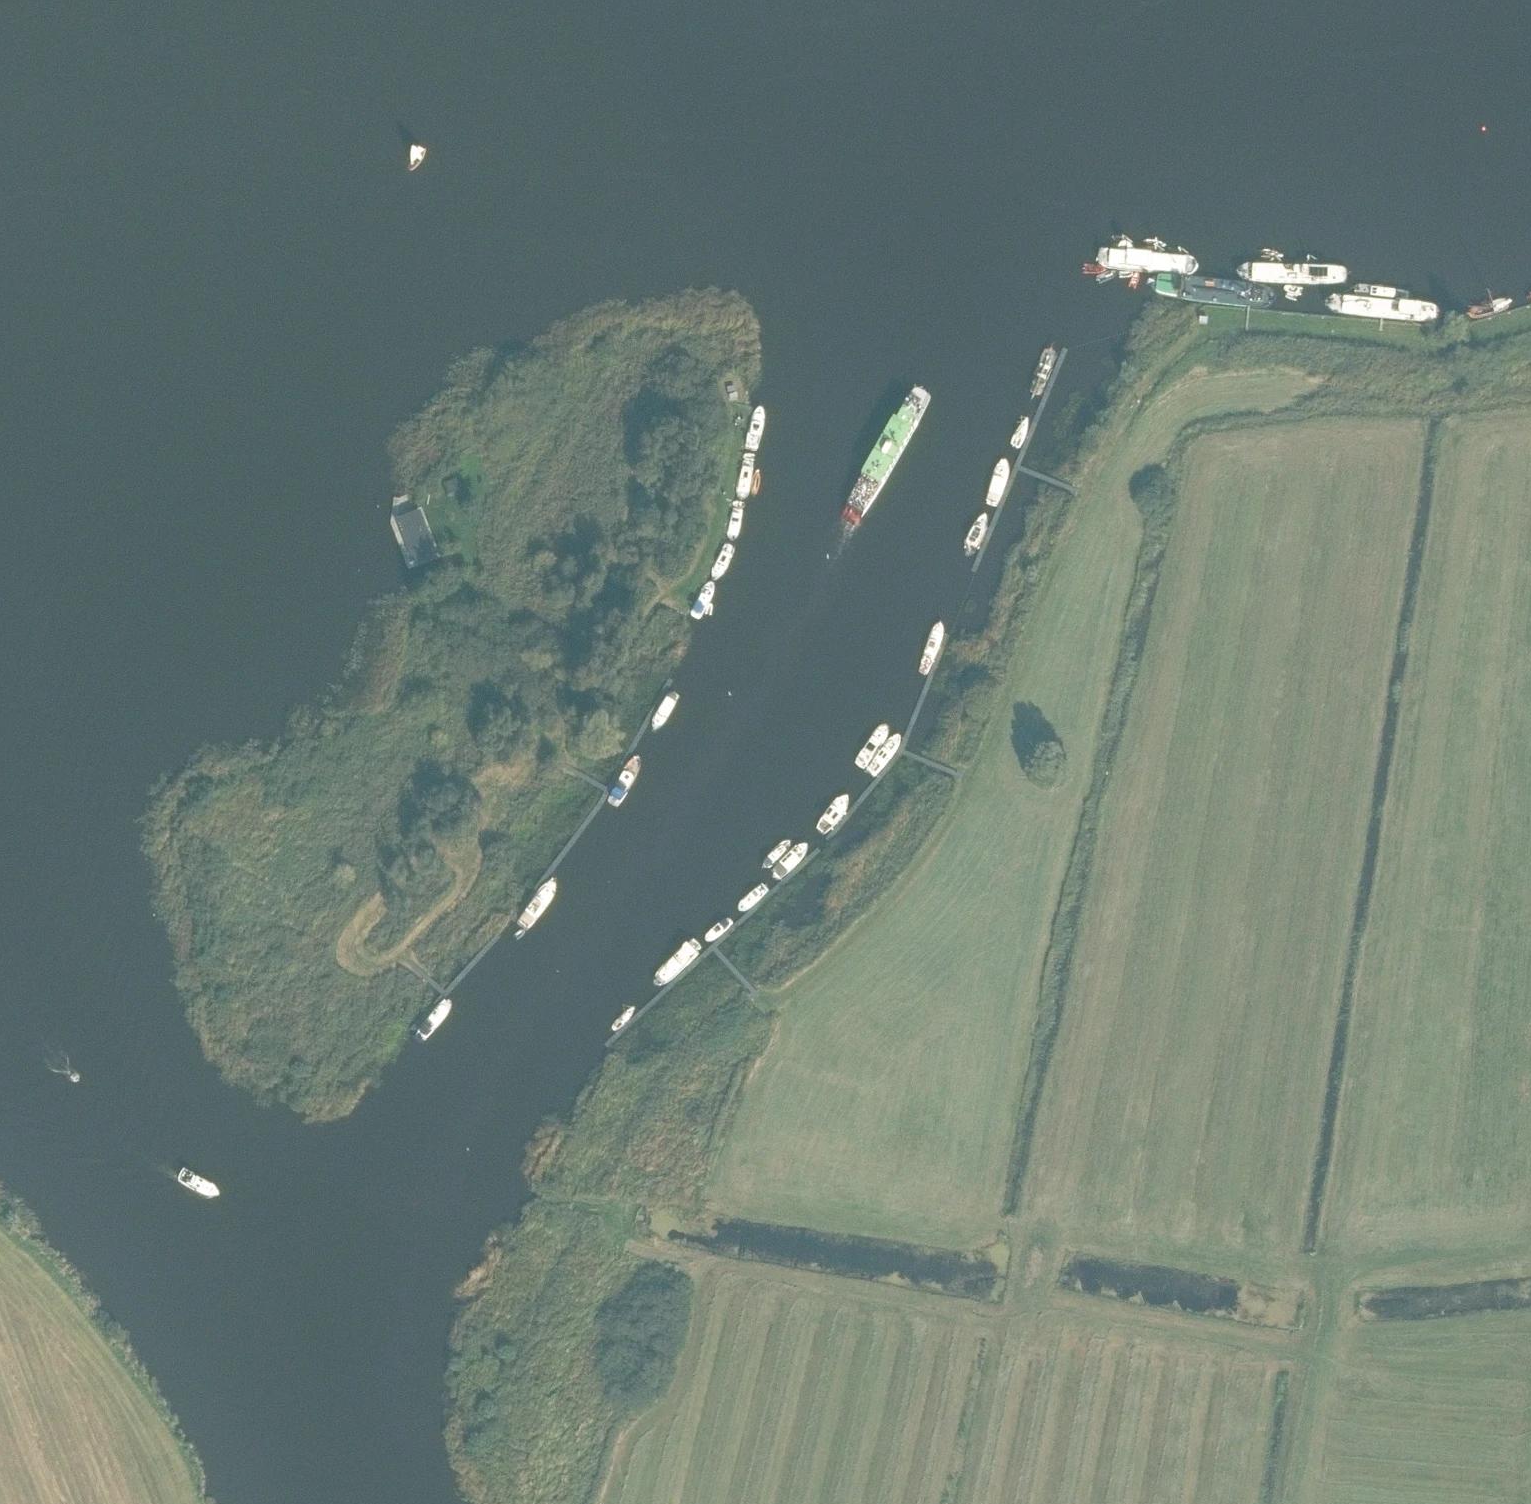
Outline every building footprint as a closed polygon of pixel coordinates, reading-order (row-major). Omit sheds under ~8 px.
[(459,492),(455,481),(442,486),(446,497),(459,492)] [(443,563),(414,486),(378,497),(405,573),(443,563)]
